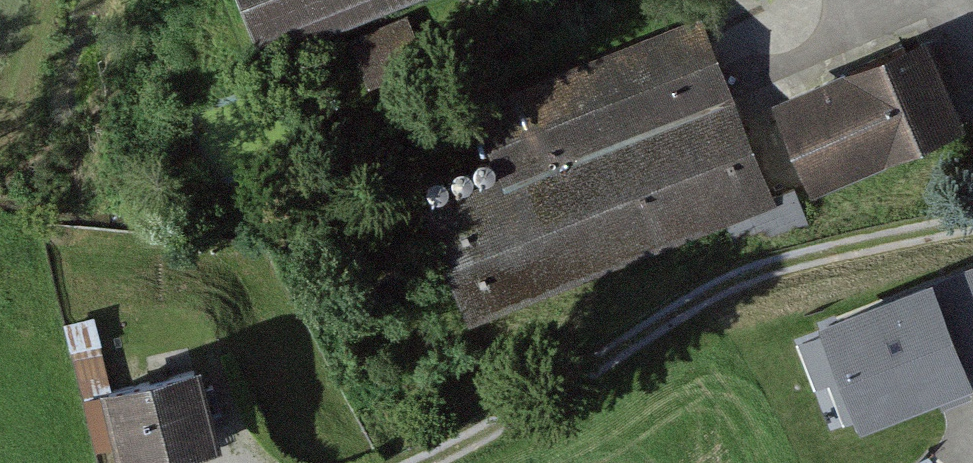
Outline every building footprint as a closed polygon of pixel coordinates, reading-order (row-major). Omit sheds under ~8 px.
[(266,58),(410,0),(242,0),(266,58)] [(501,178),(425,207),(469,321),(773,203),(701,18),(473,106),(501,178)] [(929,32),(770,96),(808,188),(966,124),(929,32)] [(820,321),(824,331),(858,417),(863,427),(972,383),(972,260),(820,321)] [(111,384),(94,314),(63,322),(96,451),(113,447),(99,387),(111,384)] [(858,417),(824,331),(797,341),(816,388),(829,383),(845,422),(858,417)] [(99,387),(113,447),(117,462),(154,462),(222,447),(201,362),(111,384),(99,387)]
